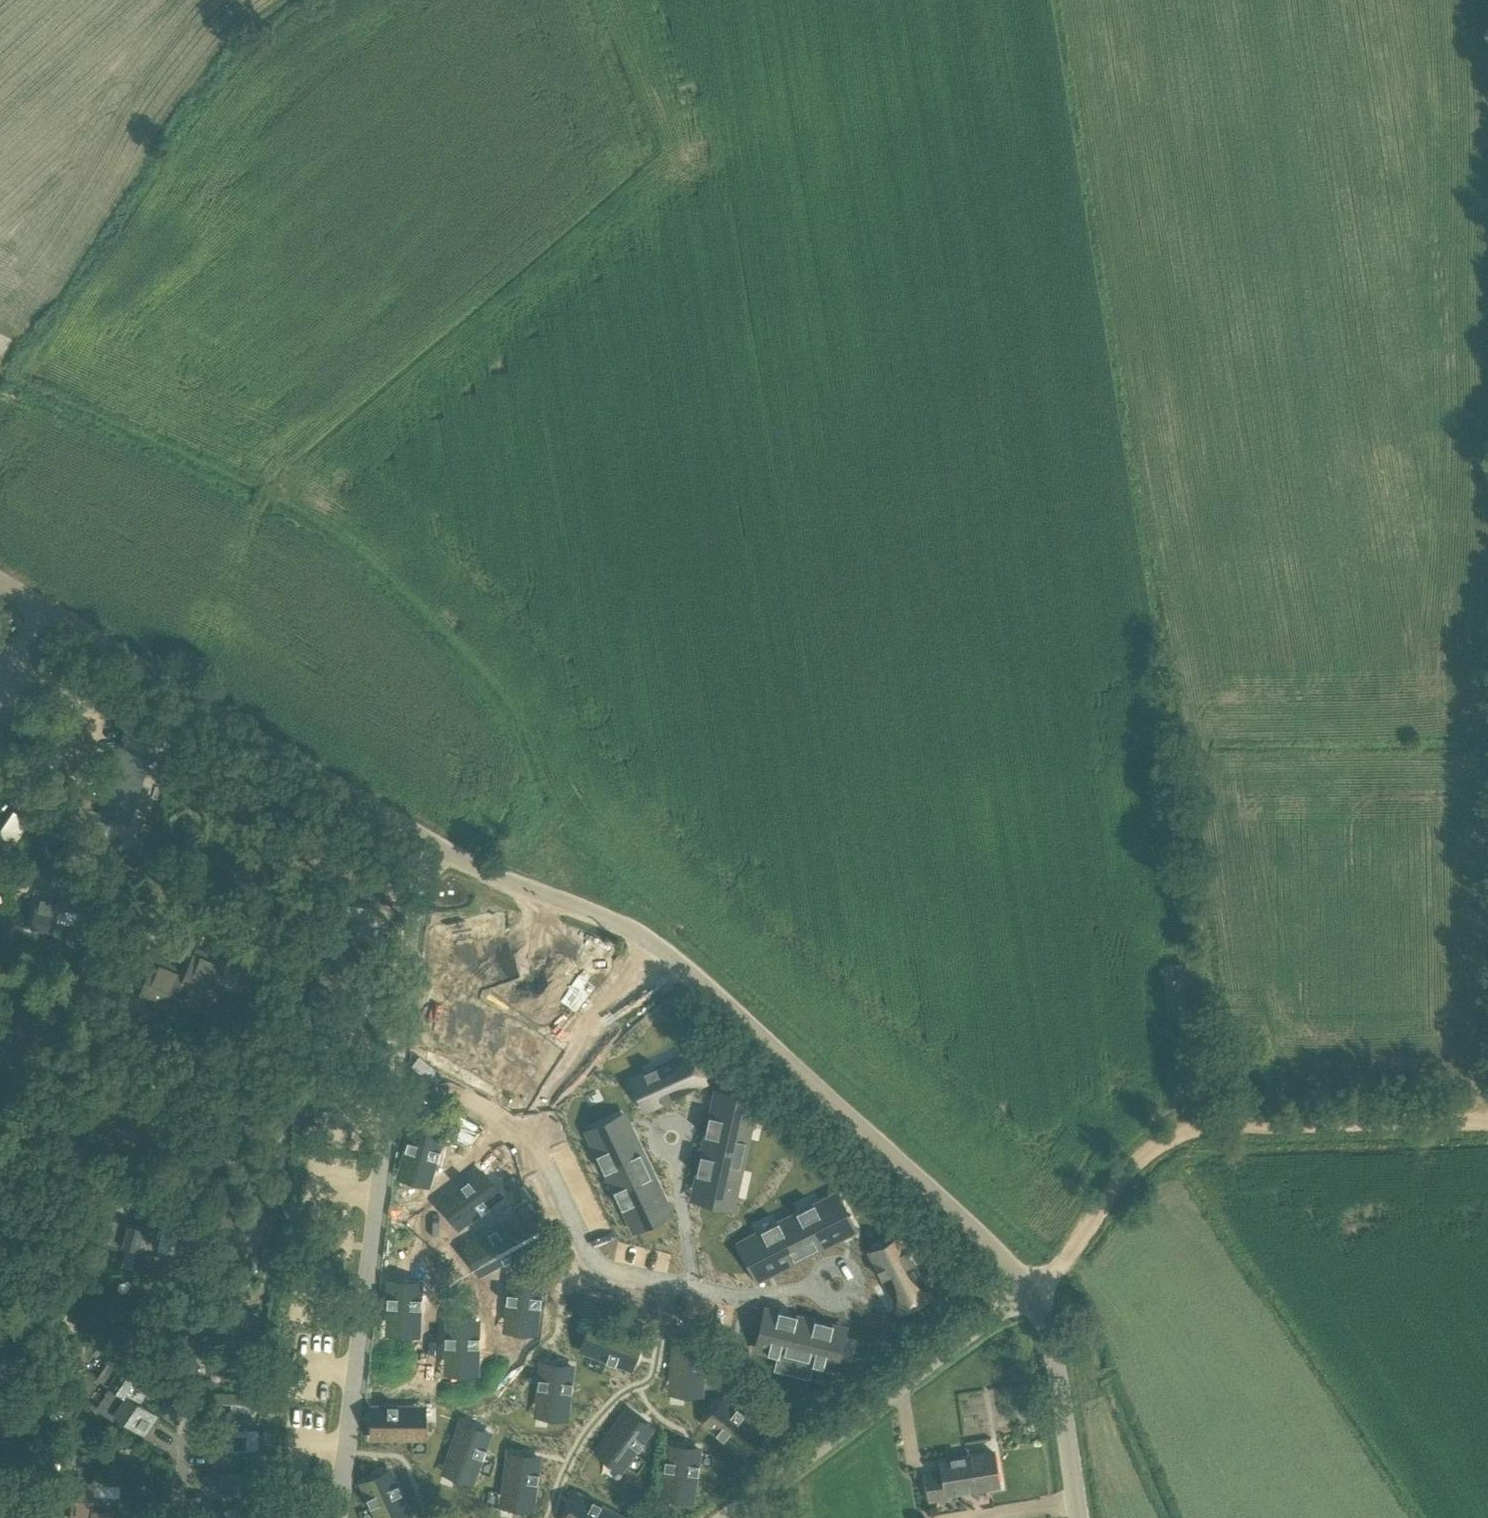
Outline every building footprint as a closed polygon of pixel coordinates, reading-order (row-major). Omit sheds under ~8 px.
[(157,802),(160,791),(164,778),(153,775),(149,787),(146,798),(142,809),(154,813),(157,802)] [(119,832),(123,813),(113,810),(102,808),(98,826),(108,829),(119,832)] [(22,832),(24,830),(30,821),(14,811),(5,823),(0,832),(0,865),(8,854),(15,843),(22,832)] [(119,867),(138,873),(152,818),(133,813),(119,867)] [(110,866),(113,856),(102,854),(91,851),(89,861),(99,864),(110,866)] [(59,905),(65,875),(34,869),(24,918),(29,919),(28,927),(52,932),(57,904),(59,905)] [(65,870),(65,875),(59,905),(88,910),(94,876),(65,870)] [(9,933),(12,925),(4,922),(1,930),(9,933)] [(453,942),(440,946),(449,976),(466,972),(467,974),(468,973),(468,971),(474,969),(475,972),(476,971),(476,969),(495,964),(487,933),(468,938),(467,936),(466,937),(466,939),(455,942),(454,940),(453,940),(453,942)] [(8,945),(10,937),(3,935),(1,942),(8,945)] [(563,959),(547,979),(555,985),(554,987),(555,988),(557,986),(570,996),(569,998),(570,999),(571,997),(579,1004),(604,972),(572,947),(563,959)] [(229,962),(218,957),(198,949),(188,971),(184,983),(214,996),(229,962)] [(174,1005),(184,983),(188,971),(155,956),(140,990),(174,1005)] [(107,978),(112,964),(101,960),(97,975),(107,978)] [(1181,965),(1162,968),(1175,1065),(1194,1063),(1181,965)] [(287,992),(288,980),(275,979),(274,991),(287,992)] [(461,1029),(449,1052),(458,1056),(457,1058),(458,1059),(459,1057),(474,1065),(473,1067),(474,1068),(475,1066),(484,1071),(503,1036),(468,1017),(461,1029)] [(6,1043),(6,1044),(29,1049),(34,1028),(0,1020),(0,1042),(6,1043)] [(503,1036),(484,1071),(492,1076),(491,1078),(493,1079),(494,1077),(508,1085),(507,1087),(509,1087),(510,1086),(519,1091),(531,1068),(538,1056),(503,1036)] [(644,1074),(632,1079),(646,1108),(662,1101),(663,1103),(664,1102),(663,1100),(670,1097),(671,1099),(672,1098),(671,1097),(689,1088),(676,1059),(658,1067),(657,1066),(656,1066),(657,1068),(646,1073),(645,1071),(643,1072),(644,1074)] [(707,1135),(704,1145),(743,1153),(752,1114),(738,1111),(713,1106),(711,1116),(709,1115),(709,1117),(711,1117),(707,1134),(705,1133),(705,1135),(707,1135)] [(407,1151),(402,1165),(431,1173),(435,1159),(438,1160),(438,1159),(436,1159),(439,1151),(440,1151),(440,1150),(438,1150),(443,1135),(414,1126),(409,1141),(407,1141),(407,1142),(409,1142),(406,1150),(405,1149),(404,1150),(407,1151)] [(617,1133),(594,1144),(598,1154),(596,1155),(597,1156),(599,1155),(606,1170),(604,1171),(605,1172),(606,1171),(611,1181),(647,1163),(630,1127),(617,1133)] [(698,1174),(696,1184),(735,1193),(743,1153),(704,1145),(702,1155),(700,1154),(700,1156),(702,1156),(698,1173),(696,1172),(696,1174),(698,1174)] [(418,1175),(407,1199),(429,1209),(449,1165),(439,1161),(430,1181),(418,1175)] [(647,1163),(611,1181),(615,1190),(613,1191),(614,1192),(616,1191),(623,1206),(621,1207),(622,1208),(624,1207),(628,1217),(664,1199),(647,1163)] [(462,1187),(450,1196),(468,1220),(480,1211),(481,1213),(482,1212),(481,1211),(488,1206),(489,1207),(488,1205),(500,1196),(482,1171),(470,1181),(468,1179),(468,1180),(469,1181),(462,1186),(461,1185),(462,1187)] [(151,1208),(153,1198),(138,1195),(137,1199),(136,1205),(146,1207),(151,1208)] [(797,1214),(788,1218),(806,1254),(842,1236),(835,1223),(824,1200),(815,1205),(814,1203),(812,1204),(813,1205),(798,1213),(797,1211),(796,1212),(797,1214)] [(129,1214),(130,1206),(122,1204),(120,1212),(129,1214)] [(761,1232),(752,1236),(771,1272),(806,1254),(788,1218),(779,1223),(778,1221),(777,1222),(778,1223),(763,1231),(762,1229),(761,1230),(761,1232)] [(489,1234),(476,1241),(490,1268),(503,1261),(504,1263),(505,1262),(504,1261),(511,1257),(512,1258),(513,1258),(512,1256),(525,1248),(511,1222),(497,1229),(496,1228),(495,1228),(496,1229),(489,1233),(488,1232),(489,1234)] [(155,1252),(159,1236),(160,1232),(123,1223),(118,1244),(141,1250),(142,1249),(155,1252)] [(250,1238),(230,1238),(231,1258),(250,1258),(250,1238)] [(899,1238),(871,1253),(879,1269),(877,1270),(878,1271),(879,1270),(883,1276),(881,1277),(881,1279),(883,1278),(892,1295),(921,1281),(912,1264),(914,1263),(913,1261),(911,1262),(906,1252),(908,1251),(907,1249),(905,1250),(899,1238)] [(142,1249),(141,1250),(136,1270),(173,1279),(178,1258),(155,1252),(142,1249)] [(506,1302),(506,1303),(508,1303),(506,1318),(537,1321),(538,1306),(540,1307),(540,1306),(539,1305),(539,1297),(541,1298),(541,1297),(539,1296),(541,1281),(511,1278),(509,1293),(507,1293),(507,1294),(508,1294),(508,1302),(506,1302)] [(387,1305),(387,1306),(389,1306),(388,1321),(419,1322),(419,1308),(421,1308),(421,1307),(420,1307),(420,1299),(422,1299),(422,1298),(420,1298),(420,1282),(390,1281),(389,1296),(387,1296),(387,1297),(389,1297),(389,1305),(387,1305)] [(148,1313),(151,1303),(138,1299),(126,1296),(123,1307),(136,1310),(148,1313)] [(766,1309),(757,1348),(768,1351),(768,1353),(769,1353),(770,1351),(786,1355),(785,1357),(787,1358),(787,1356),(796,1358),(804,1360),(804,1362),(805,1362),(806,1360),(822,1364),(821,1366),(823,1366),(823,1364),(835,1367),(844,1328),(833,1326),(833,1324),(832,1323),(831,1325),(815,1321),(816,1319),(814,1319),(814,1321),(805,1319),(797,1317),(797,1315),(796,1314),(795,1316),(779,1313),(780,1310),(778,1310),(778,1312),(766,1309)] [(223,1324),(225,1315),(213,1313),(201,1311),(200,1320),(211,1322),(223,1324)] [(445,1345),(445,1346),(447,1346),(447,1360),(477,1361),(477,1347),(479,1347),(479,1346),(478,1346),(478,1338),(480,1338),(480,1337),(477,1337),(478,1321),(447,1320),(447,1336),(445,1336),(445,1337),(447,1337),(446,1345),(445,1345)] [(603,1326),(593,1354),(606,1359),(606,1361),(606,1362),(607,1360),(615,1363),(614,1364),(615,1365),(616,1363),(630,1368),(641,1340),(626,1334),(603,1326)] [(248,1363),(251,1345),(239,1343),(227,1341),(215,1339),(203,1336),(200,1355),(216,1357),(224,1359),(236,1361),(248,1363)] [(673,1365),(672,1380),(702,1382),(703,1368),(705,1368),(705,1367),(703,1367),(704,1359),(706,1359),(706,1358),(704,1358),(705,1342),(675,1340),(673,1365)] [(537,1387),(537,1388),(539,1388),(538,1403),(568,1406),(569,1392),(571,1392),(572,1391),(570,1391),(571,1383),(572,1383),(573,1382),(570,1382),(572,1366),(542,1363),(540,1378),(538,1378),(538,1379),(540,1379),(539,1387),(537,1387)] [(118,1365),(106,1383),(126,1396),(137,1403),(149,1386),(118,1365)] [(126,1396),(114,1413),(145,1434),(157,1416),(137,1403),(126,1396)] [(262,1414),(262,1396),(250,1396),(237,1396),(225,1396),(213,1396),(213,1414),(229,1414),(237,1414),(250,1414),(262,1414)] [(723,1398),(704,1422),(724,1438),(736,1447),(755,1423),(743,1414),(745,1413),(744,1412),(743,1413),(737,1408),(738,1407),(737,1406),(736,1408),(723,1398)] [(372,1407),(372,1437),(397,1438),(412,1438),(412,1407),(398,1407),(398,1405),(397,1405),(397,1407),(389,1407),(389,1405),(388,1405),(388,1407),(372,1407)] [(612,1431),(604,1442),(628,1460),(637,1448),(652,1428),(627,1410),(618,1423),(616,1421),(616,1422),(617,1423),(612,1429),(611,1428),(611,1429),(612,1431)] [(453,1447),(448,1460),(476,1471),(481,1457),(483,1458),(483,1457),(482,1456),(485,1449),(486,1449),(486,1448),(484,1447),(490,1433),(461,1423),(453,1447)] [(256,1453),(256,1434),(244,1434),(232,1434),(219,1434),(207,1434),(207,1452),(224,1452),(232,1452),(244,1452),(256,1453)] [(664,1469),(664,1470),(666,1470),(664,1484),(694,1488),(696,1474),(699,1448),(669,1444),(667,1460),(665,1460),(665,1461),(666,1461),(665,1469),(664,1469)] [(505,1478),(503,1493),(533,1497),(535,1482),(537,1483),(538,1482),(536,1482),(537,1474),(539,1474),(539,1473),(537,1473),(539,1457),(509,1453),(505,1478)] [(945,1473),(925,1476),(930,1504),(946,1501),(945,1497),(999,1488),(994,1454),(943,1462),(945,1473)] [(362,1483),(368,1497),(366,1498),(367,1499),(368,1498),(371,1505),(370,1506),(370,1507),(372,1506),(378,1517),(381,1517),(406,1507),(400,1494),(402,1493),(402,1492),(400,1493),(397,1485),(398,1485),(398,1484),(396,1485),(390,1470),(362,1483)] [(267,1496),(268,1478),(256,1477),(243,1477),(231,1476),(219,1476),(218,1494),(235,1495),(243,1495),(255,1496),(267,1496)] [(155,1482),(148,1477),(143,1484),(146,1486),(150,1489),(152,1486),(155,1482)] [(70,1517),(91,1517),(92,1508),(93,1484),(71,1483),(70,1517)] [(565,1517),(611,1517),(615,1510),(602,1504),(603,1502),(602,1501),(601,1503),(594,1499),(595,1498),(594,1497),(593,1499),(579,1492),(565,1517)] [(112,1509),(92,1508),(91,1517),(112,1517),(112,1509)]
